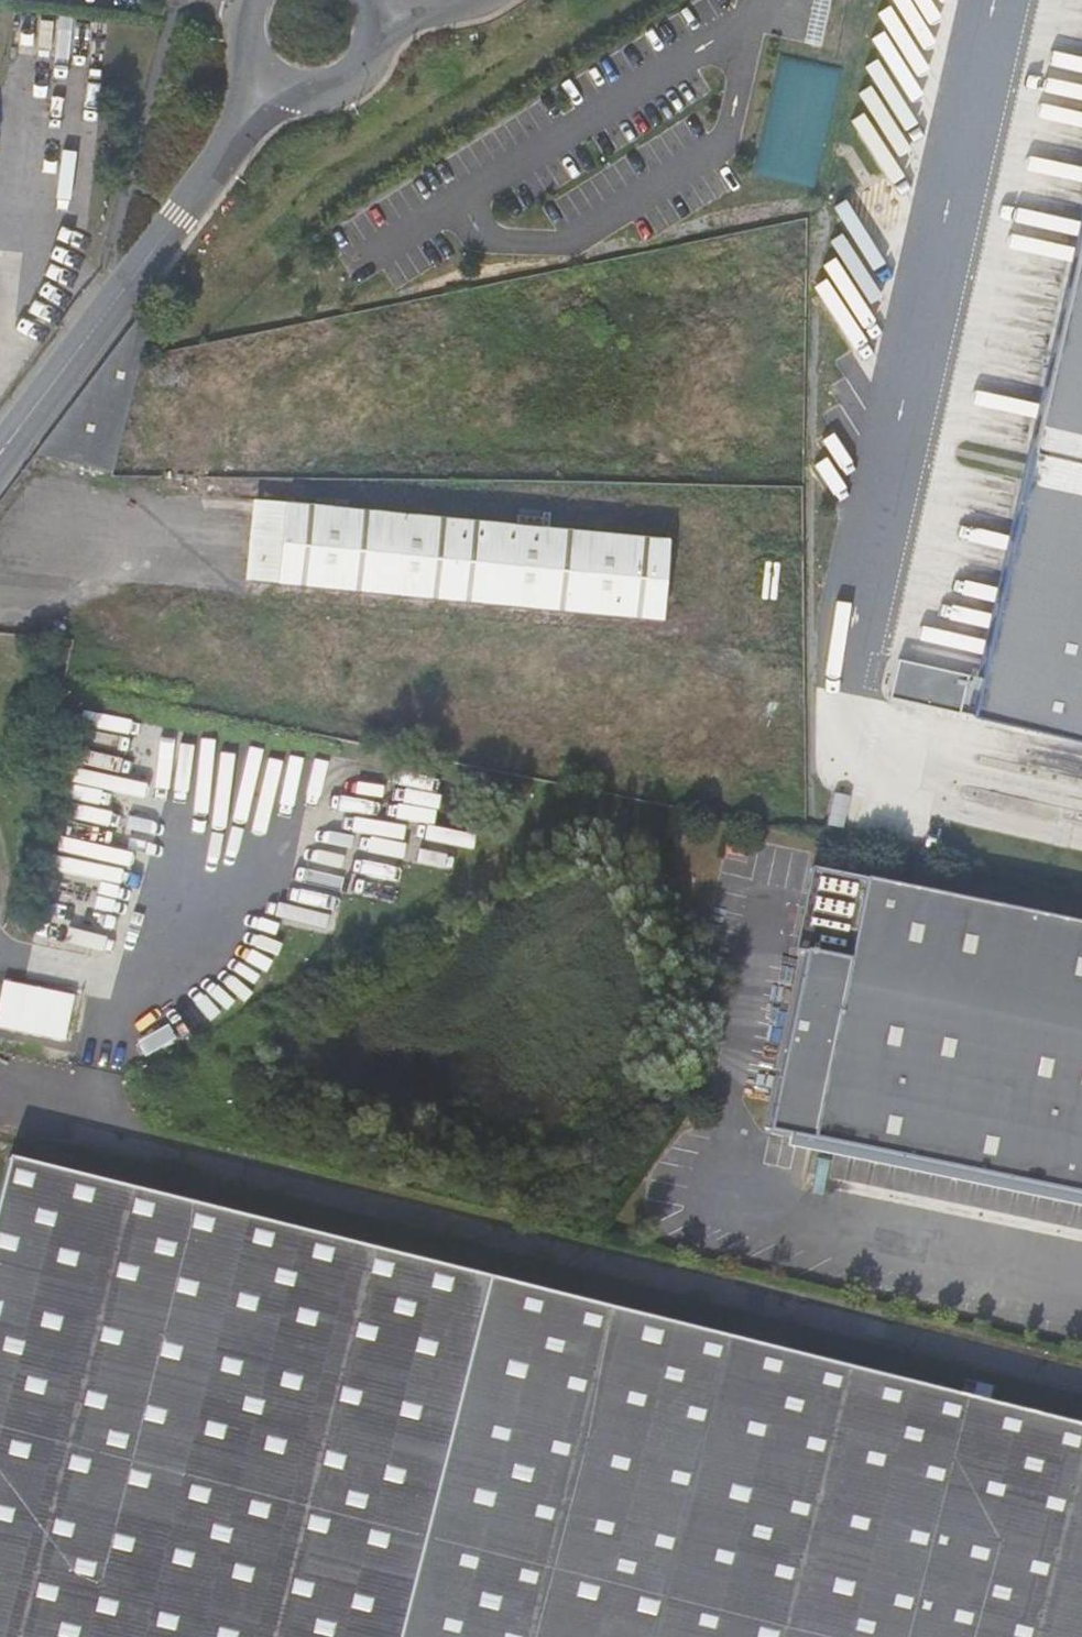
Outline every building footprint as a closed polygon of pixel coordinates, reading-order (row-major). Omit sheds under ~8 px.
[(969,718),(976,719),(1081,249),(1081,221),(969,718)] [(976,719),(1081,743),(1081,249),(976,719)] [(141,361),(158,292),(157,294),(109,357),(141,361)] [(133,393),(141,361),(109,357),(51,435),(121,443),(133,393)] [(113,473),(121,443),(51,435),(37,453),(113,473)] [(262,575),(282,577),(290,500),(268,498),(262,575)] [(290,500),(282,577),(661,615),(668,536),(290,500)] [(804,955),(799,981),(768,1133),(1081,1198),(1081,925),(810,870),(795,953),(804,955)] [(68,1038),(75,990),(2,980),(0,996),(0,1028),(68,1038)] [(3,1153),(0,1166),(0,1636),(1081,1636),(1081,1425),(3,1153)]
